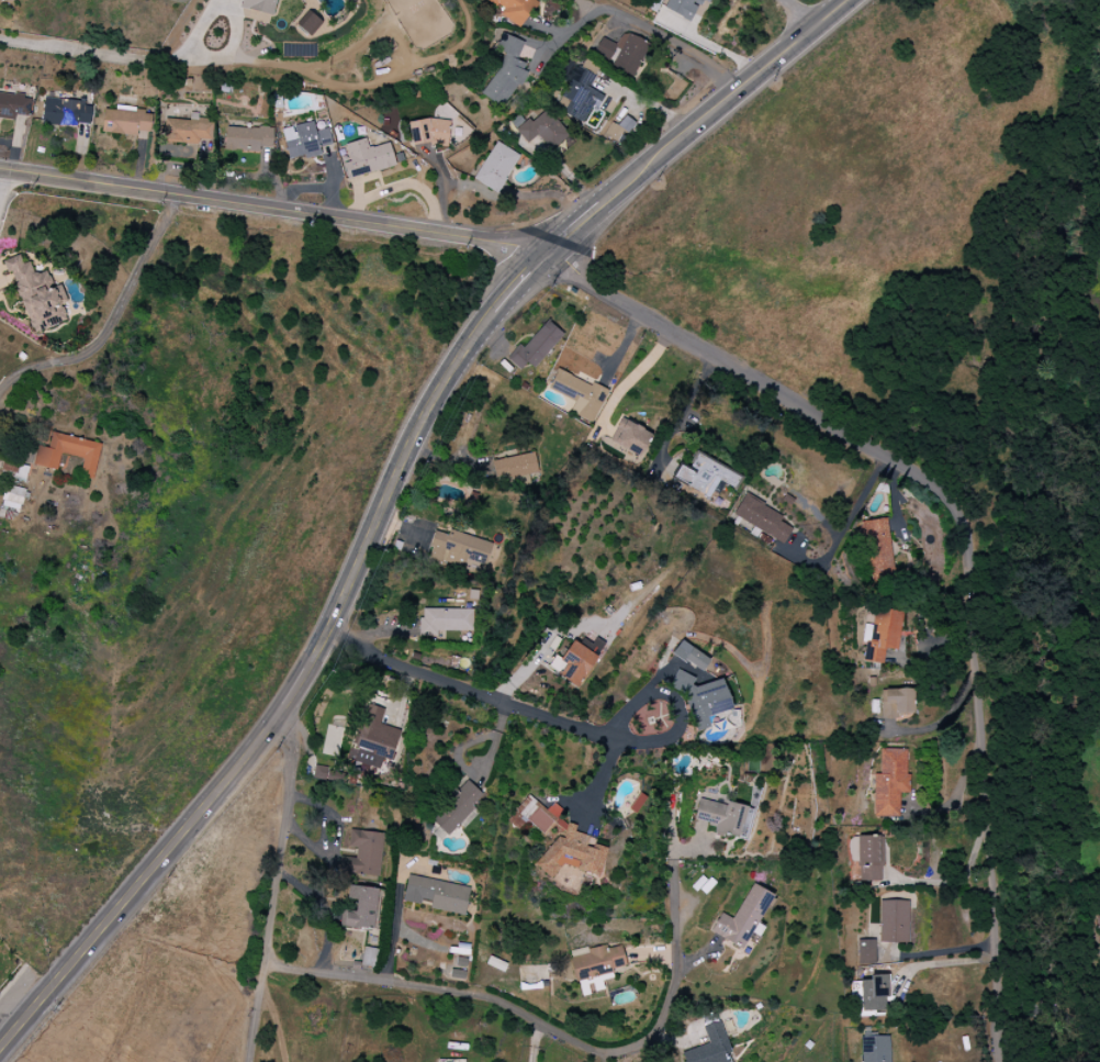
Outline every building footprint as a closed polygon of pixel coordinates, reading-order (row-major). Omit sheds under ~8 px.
[(240,8),(272,15),(276,0),(242,0),(240,8)] [(502,10),(499,15),(520,28),(538,1),(536,0),(487,0),(502,10)] [(664,10),(690,22),(700,0),(669,0),(664,10)] [(269,22),(270,14),(243,11),(242,19),(269,22)] [(298,27),(309,37),(322,23),(311,13),(298,27)] [(616,45),(602,37),(593,54),(632,74),(648,44),(624,31),(616,45)] [(524,42),(501,33),(495,49),(503,52),(484,99),(508,109),(526,64),(516,60),(524,42)] [(589,88),(599,66),(586,60),(575,82),(571,80),(562,100),(569,103),(564,114),(583,123),(592,106),(598,109),(604,96),(589,88)] [(15,115),(28,116),(31,97),(0,93),(0,118),(14,120),(15,115)] [(41,122),(89,127),(91,103),(44,98),(41,122)] [(101,131),(150,136),(152,114),(104,108),(101,131)] [(538,135),(548,151),(566,139),(548,110),(531,121),(530,119),(517,127),(527,142),(538,135)] [(408,124),(412,146),(435,142),(436,149),(451,146),(445,117),(408,124)] [(610,122),(603,138),(615,143),(621,130),(630,134),(635,122),(623,117),(619,126),(610,122)] [(164,119),(164,142),(211,144),(212,120),(193,120),(164,119)] [(282,128),(289,161),(320,154),(319,148),(332,145),(328,129),(315,131),(313,122),(282,128)] [(272,148),(273,128),(225,127),(225,151),(259,152),(259,148),(272,148)] [(344,144),(349,161),(343,163),(347,179),(395,166),(389,143),(369,149),(366,138),(344,144)] [(473,179),(496,194),(520,156),(496,142),(473,179)] [(32,333),(68,320),(61,303),(63,302),(50,269),(34,275),(29,262),(21,265),(17,256),(5,260),(32,333)] [(506,358),(520,371),(527,363),(533,368),(563,335),(547,320),(522,348),(519,345),(506,358)] [(549,388),(575,401),(570,412),(593,422),(608,390),(592,383),(591,385),(557,370),(549,388)] [(651,433),(625,421),(614,444),(640,457),(651,433)] [(33,465),(57,470),(61,453),(83,459),(80,477),(93,480),(101,444),(51,433),(48,448),(37,446),(33,465)] [(492,462),(499,490),(540,479),(533,451),(492,462)] [(739,477),(696,454),(688,470),(679,466),(672,479),(709,498),(718,480),(733,488),(739,477)] [(21,510),(25,490),(7,485),(2,506),(21,510)] [(792,529),(779,522),(782,516),(745,495),(733,515),(783,544),(792,529)] [(887,518),(861,522),(870,585),(895,582),(887,518)] [(434,531),(427,559),(454,567),(456,559),(467,562),(465,573),(480,577),(490,542),(449,531),(448,535),(434,531)] [(897,651),(902,612),(874,608),(872,625),(867,625),(862,661),(882,664),(884,649),(897,651)] [(420,636),(436,636),(436,631),(473,631),(473,609),(420,609),(420,636)] [(577,688),(606,644),(596,638),(592,644),(583,638),(578,645),(561,634),(549,651),(566,662),(557,675),(577,688)] [(709,660),(680,640),(672,653),(701,672),(709,660)] [(732,709),(722,679),(694,687),(690,672),(676,677),(693,733),(710,728),(706,717),(732,709)] [(881,719),(912,719),(912,689),(882,689),(881,719)] [(392,761),(400,730),(379,725),(383,709),(367,705),(351,761),(379,769),(382,758),(392,761)] [(874,817),(899,817),(899,793),(907,793),(907,749),(881,749),(880,775),(875,775),(874,817)] [(485,797),(465,778),(428,818),(448,837),(485,797)] [(600,876),(607,848),(587,843),(589,836),(574,832),(576,826),(563,823),(558,818),(563,811),(553,803),(546,810),(528,795),(506,821),(516,829),(523,821),(529,823),(542,833),(551,822),(564,832),(534,865),(551,879),(561,866),(600,876)] [(726,802),(725,805),(699,799),(694,821),(715,826),(713,833),(739,838),(746,807),(726,802)] [(383,833),(349,830),(348,847),(356,848),(355,858),(340,857),(338,873),(378,876),(383,833)] [(858,836),(858,881),(883,881),(882,836),(858,836)] [(465,915),(470,886),(407,876),(403,902),(420,905),(421,899),(431,901),(429,909),(465,915)] [(772,894),(750,884),(733,919),(720,913),(709,934),(742,950),(750,933),(759,937),(763,927),(758,924),(772,894)] [(379,889),(349,885),(347,899),(356,900),(355,913),(346,912),(344,927),(374,930),(379,889)] [(907,943),(908,901),(879,900),(879,943),(907,943)] [(875,964),(875,940),(858,940),(858,964),(875,964)] [(621,943),(570,954),(579,996),(603,991),(601,981),(613,978),(611,969),(626,966),(621,943)] [(374,967),(377,949),(363,947),(361,965),(374,967)] [(887,975),(869,975),(869,980),(860,980),(860,1011),(888,1011),(887,975)] [(889,1036),(861,1037),(862,1061),(890,1061),(889,1036)]
